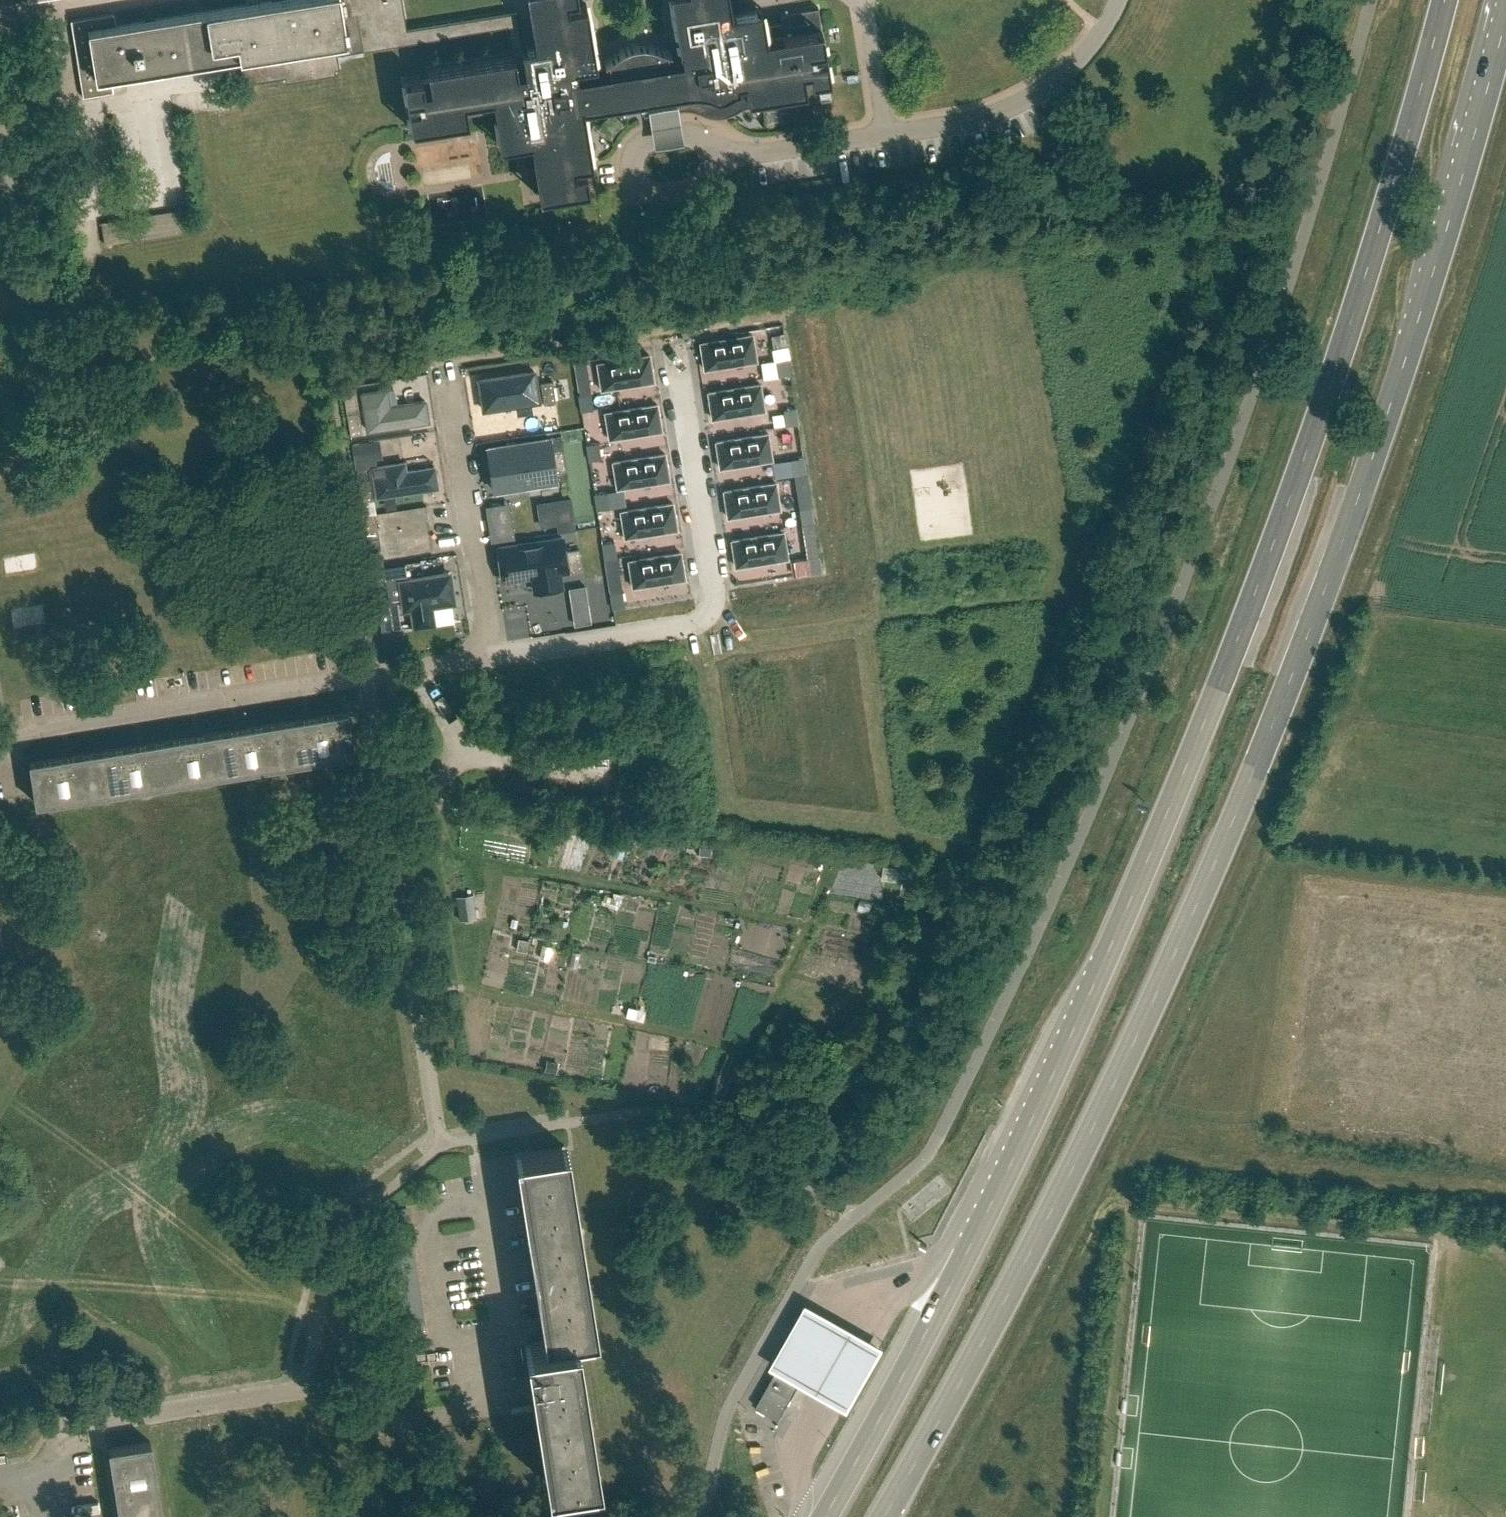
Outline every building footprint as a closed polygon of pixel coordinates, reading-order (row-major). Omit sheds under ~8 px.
[(529,139),(538,195),(587,187),(583,162),(591,160),(590,158),(582,105),(651,94),(654,110),(642,112),(642,113),(677,108),(680,107),(683,107),(687,107),(690,108),(693,108),(696,109),(699,111),(702,112),(705,113),(708,114),(711,115),(714,115),(717,115),(721,115),(724,114),(727,113),(729,112),(732,111),(735,110),(738,108),(740,107),(742,106),(747,104),(749,104),(751,103),(751,102),(749,103),(748,97),(799,89),(805,88),(803,81),(828,76),(821,27),(820,27),(820,25),(782,30),(783,33),(765,36),(760,6),(730,11),(728,0),(670,0),(678,48),(679,47),(681,56),(667,58),(666,48),(670,49),(670,48),(664,47),(662,46),(659,45),(652,43),(648,42),(645,41),(641,41),(638,41),(634,42),(631,42),(627,44),(624,45),(620,47),(617,49),(611,54),(608,56),(603,59),(603,60),(607,58),(608,68),(595,70),(594,61),(595,61),(585,2),(567,5),(566,0),(527,0),(534,42),(521,44),(516,10),(405,28),(400,0),(262,0),(115,24),(113,12),(69,19),(82,96),(112,91),(110,75),(251,52),(254,67),(255,78),(252,78),(253,80),(283,75),(284,80),(334,72),(333,67),(338,66),(338,65),(337,65),(335,52),(448,33),(455,32),(455,33),(456,33),(455,32),(497,25),(498,26),(498,25),(513,22),(518,51),(432,65),(434,73),(402,78),(410,127),(467,118),(465,109),(492,104),(499,144),(528,139),(529,139)] [(782,30),(820,25),(820,24),(817,6),(780,12),(781,20),(782,30)] [(177,210),(100,222),(104,245),(180,233),(177,210)] [(756,361),(752,334),(700,343),(704,369),(756,361)] [(653,381),(649,355),(597,363),(601,390),(653,381)] [(790,374),(788,358),(787,358),(776,360),(778,376),(790,374)] [(540,407),(535,373),(478,382),(482,416),(516,410),(518,418),(532,416),(530,408),(540,407)] [(556,402),(552,381),(541,383),(544,404),(556,402)] [(764,410),(760,384),(708,392),(712,419),(764,410)] [(366,433),(426,424),(422,403),(391,408),(388,390),(360,394),(366,433)] [(591,393),(579,395),(581,411),(593,409),(591,393)] [(657,404),(605,412),(609,439),(661,431),(657,404)] [(786,425),(798,423),(795,407),(784,409),(786,425)] [(362,433),(359,412),(347,414),(350,435),(362,433)] [(772,460),(768,433),(716,441),(720,468),(772,460)] [(361,463),(388,458),(383,437),(357,443),(361,463)] [(548,443),(486,453),(493,497),(555,487),(548,443)] [(598,443),(587,445),(589,461),(601,459),(598,443)] [(665,453),(613,462),(617,488),(669,480),(665,453)] [(803,457),(791,459),(794,475),(805,473),(806,473),(803,457)] [(437,492),(433,470),(407,474),(405,466),(384,469),(385,478),(375,479),(378,501),(437,492)] [(358,481),(361,502),(373,500),(370,479),(358,481)] [(780,509),(776,483),(723,491),(728,517),(780,509)] [(606,492),(594,494),(596,503),(597,510),(609,508),(606,492)] [(572,497),(538,502),(542,526),(576,521),(572,497)] [(385,511),(388,531),(442,523),(438,503),(385,511)] [(673,503),(620,511),(625,538),(677,529),(673,503)] [(811,506),(799,508),(802,524),(813,522),(814,522),(811,506)] [(375,513),(363,514),(366,536),(378,534),(375,513)] [(735,567),(788,558),(784,532),(731,540),(735,567)] [(535,590),(562,586),(559,572),(567,570),(562,537),(498,547),(503,580),(536,575),(538,589),(535,590)] [(614,541),(602,543),(605,559),(617,557),(614,541)] [(380,546),(368,548),(372,569),(384,567),(380,546)] [(567,550),(570,572),(582,570),(579,549),(567,550)] [(685,579),(681,552),(628,560),(632,587),(685,579)] [(819,556),(807,557),(809,573),(821,571),(819,556)] [(410,582),(397,584),(403,616),(411,615),(414,634),(434,631),(431,612),(454,608),(447,563),(408,569),(410,582)] [(374,582),(377,603),(389,601),(386,580),(374,582)] [(570,591),(501,602),(507,641),(576,631),(570,591)] [(622,591),(610,593),(612,608),(624,607),(622,591)] [(573,612),(575,624),(591,622),(589,610),(573,612)] [(283,719),(289,762),(353,751),(347,710),(347,709),(283,719)] [(226,772),(289,762),(283,719),(219,730),(226,772)] [(163,782),(226,772),(219,730),(156,740),(163,782)] [(100,792),(163,782),(156,740),(93,750),(100,792)] [(36,803),(100,792),(93,750),(29,760),(35,801),(36,803)] [(460,920),(476,918),(473,895),(457,897),(460,920)] [(545,1061),(543,1072),(555,1074),(557,1064),(545,1061)] [(552,1482),(593,1475),(571,1335),(591,1332),(561,1145),(520,1152),(520,1155),(549,1338),(529,1341),(552,1482)] [(395,1266),(415,1263),(413,1251),(393,1254),(395,1266)] [(399,1289),(418,1286),(417,1274),(397,1277),(399,1289)] [(402,1312),(422,1309),(420,1297),(400,1301),(402,1312)] [(806,1308),(771,1371),(849,1415),(885,1353),(806,1308)] [(422,1309),(402,1312),(404,1325),(409,1324),(424,1321),(422,1309)] [(755,1406),(779,1419),(800,1381),(777,1368),(755,1406)] [(119,1512),(161,1505),(151,1442),(108,1448),(119,1512)] [(161,1505),(119,1512),(119,1516),(163,1516),(161,1505)]
